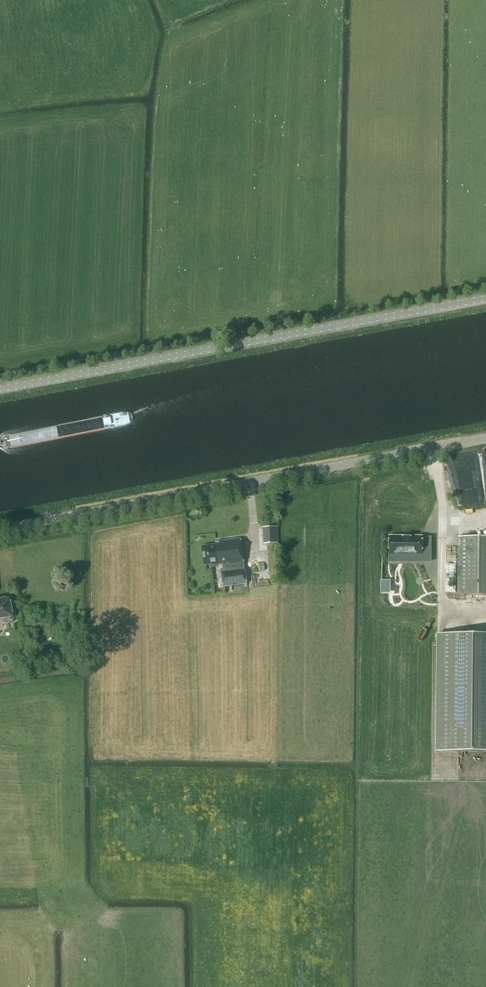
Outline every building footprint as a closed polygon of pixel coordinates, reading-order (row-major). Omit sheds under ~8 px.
[(263,527),(264,543),(278,542),(278,526),(263,527)] [(422,536),(389,536),(389,553),(422,553),(422,536)] [(459,537),(458,594),(485,595),(485,537),(459,537)] [(224,587),(247,584),(245,569),(244,569),(243,563),(244,563),(241,539),(215,542),(216,545),(201,547),(204,565),(213,564),(213,565),(219,565),(220,566),(223,565),(223,571),(221,572),(224,587)] [(12,617),(8,598),(0,600),(0,619),(12,617)] [(437,633),(436,751),(485,751),(485,633),(437,633)]
